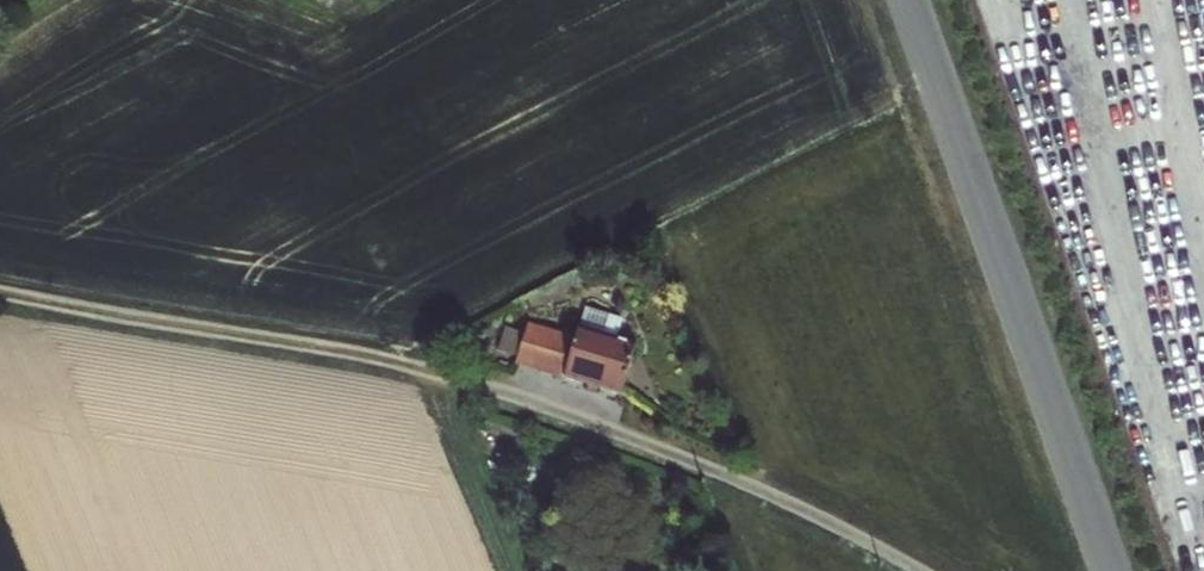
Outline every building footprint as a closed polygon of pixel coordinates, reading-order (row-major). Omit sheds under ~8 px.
[(517,357),(515,362),(564,377),(564,378),(621,395),(637,345),(616,339),(621,320),(586,309),(581,329),(579,328),(574,344),(527,326),(524,334),(517,357)] [(497,350),(517,357),(524,334),(505,328),(497,350)]
